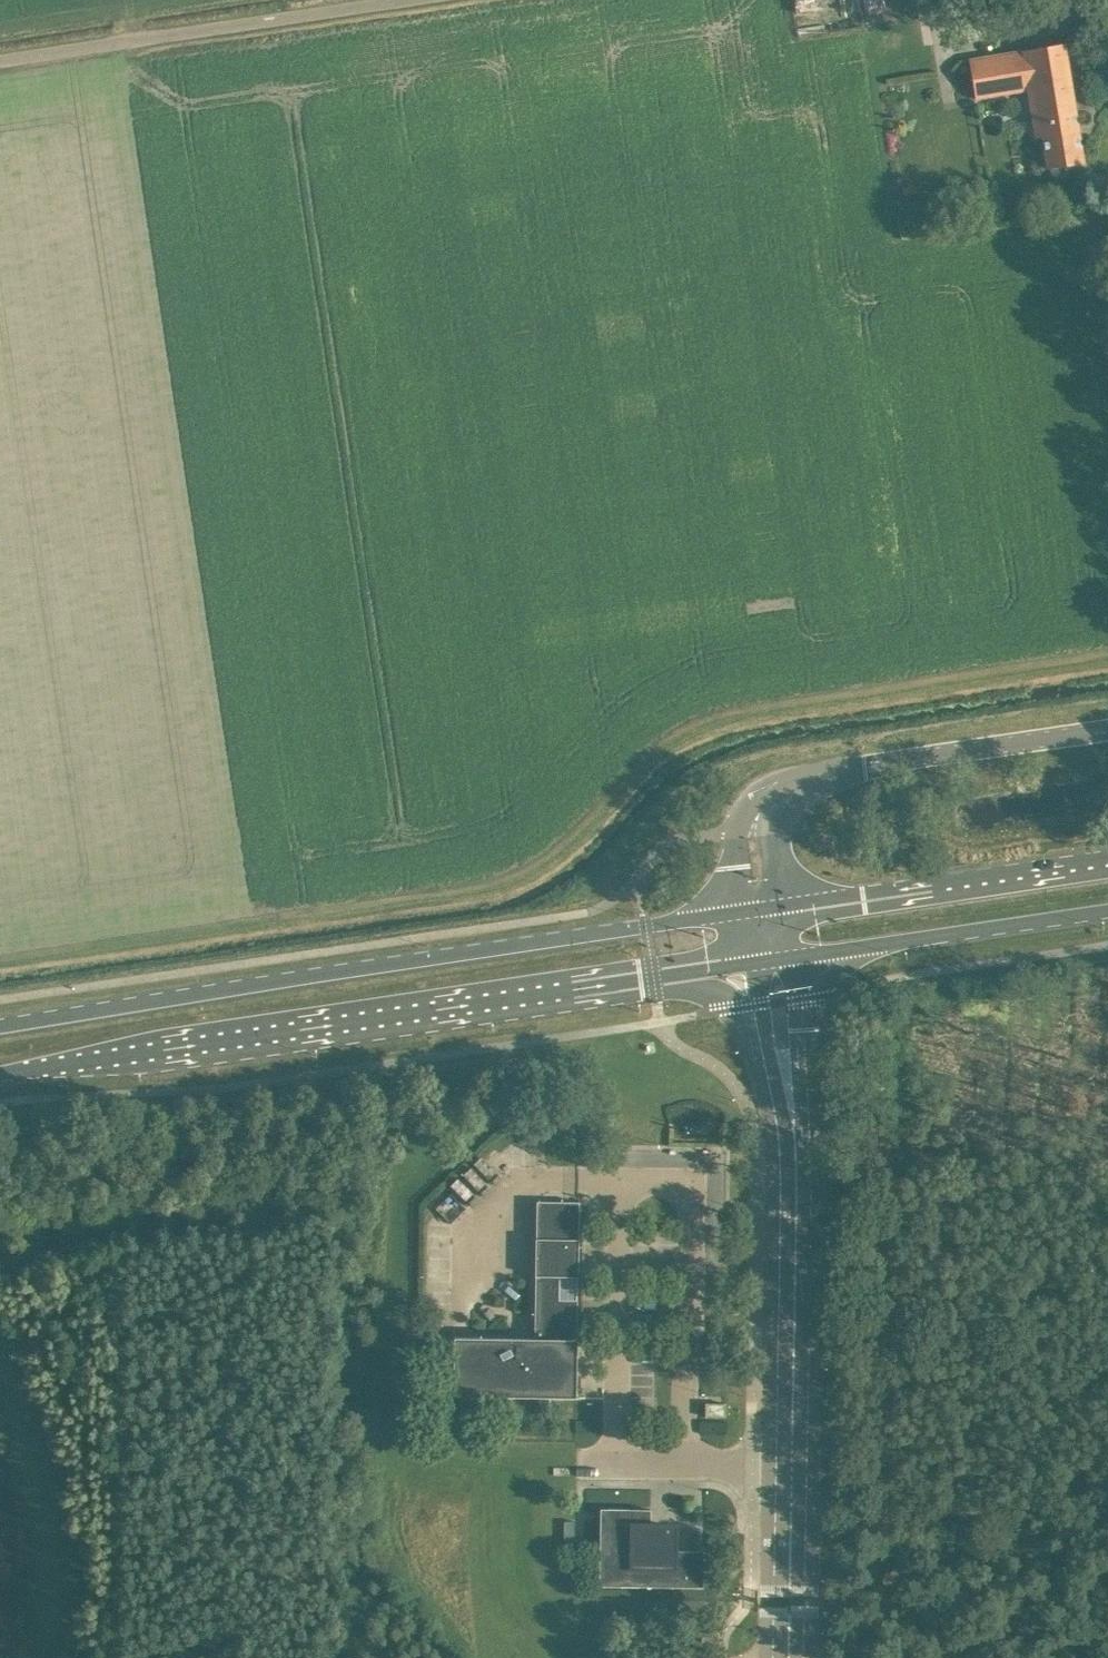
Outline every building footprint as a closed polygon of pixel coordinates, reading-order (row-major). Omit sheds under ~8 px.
[(794,14),(826,10),(824,0),(792,0),(794,14)] [(1063,43),(1041,46),(969,57),(974,94),(1029,86),(1036,134),(1043,133),(1048,167),(1051,167),(1052,172),(1056,175),(1064,173),(1067,169),(1066,165),(1083,162),(1063,43)] [(869,1060),(868,1076),(880,1077),(880,1061),(869,1060)] [(535,1338),(454,1336),(453,1394),(576,1396),(576,1387),(572,1387),(572,1373),(576,1373),(577,1338),(578,1275),(579,1239),(578,1239),(579,1201),(537,1200),(536,1238),(535,1274),(536,1275),(535,1338)] [(725,1403),(706,1402),(705,1415),(725,1416),(725,1403)] [(650,1525),(651,1509),(601,1508),(599,1584),(703,1586),(703,1564),(704,1550),(673,1549),(674,1526),(650,1525)]
